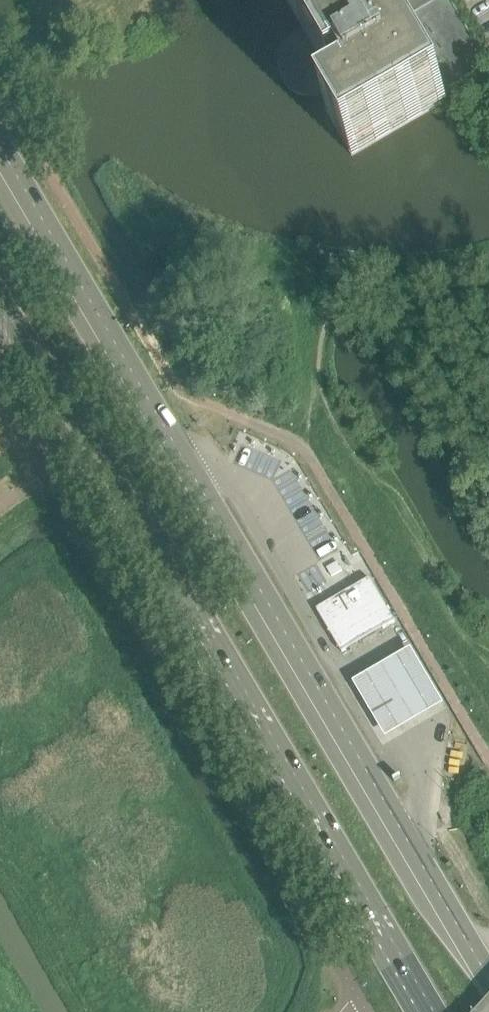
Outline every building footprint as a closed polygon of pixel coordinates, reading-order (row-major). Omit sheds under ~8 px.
[(488,71),(488,46),(463,0),(286,0),(305,33),(294,39),(292,40),(290,42),(288,44),(287,46),(285,48),(284,50),(283,53),(282,55),(281,58),(281,60),(280,63),(280,66),(281,68),(281,71),(282,73),(283,76),(284,78),(285,81),(286,83),(288,85),(290,87),(292,88),(294,90),(296,91),(299,93),(301,94),(304,94),(306,95),(309,95),(311,95),(314,95),(317,95),(319,94),(322,93),(324,92),(336,86),(345,102),(327,113),(352,157),(447,102),(444,97),(488,71)] [(488,46),(488,0),(463,0),(488,46)] [(395,622),(370,579),(317,610),(342,653),(395,622)] [(412,650),(354,684),(388,742),(446,708),(412,650)]
